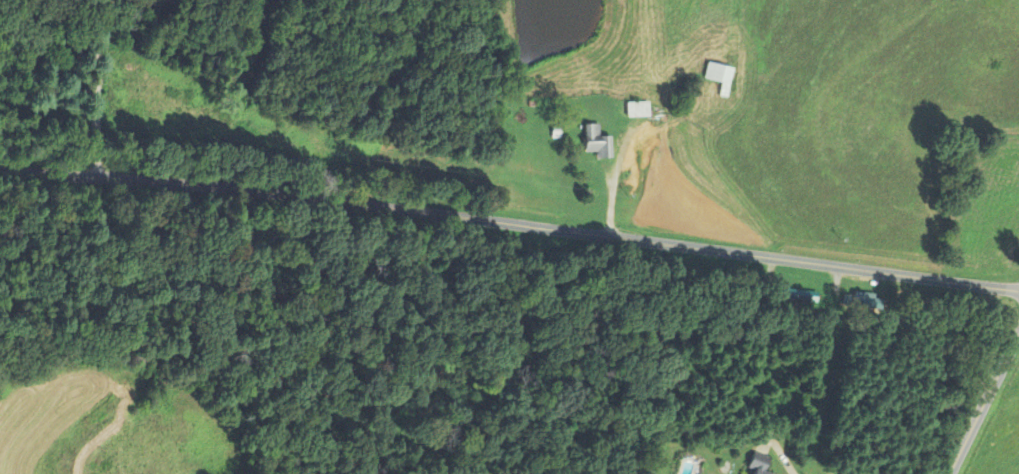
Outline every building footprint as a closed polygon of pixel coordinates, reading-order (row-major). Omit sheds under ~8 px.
[(716,94),(724,97),(732,68),(706,61),(701,78),(720,83),(716,94)] [(624,117),(647,117),(647,102),(624,102),(624,117)] [(594,158),(609,158),(609,136),(597,136),(597,124),(582,124),(582,152),(594,152),(594,158)] [(814,300),(814,290),(773,290),(773,300),(814,300)] [(762,472),(767,457),(751,452),(746,469),(751,470),(749,473),(767,473),(762,472)]
